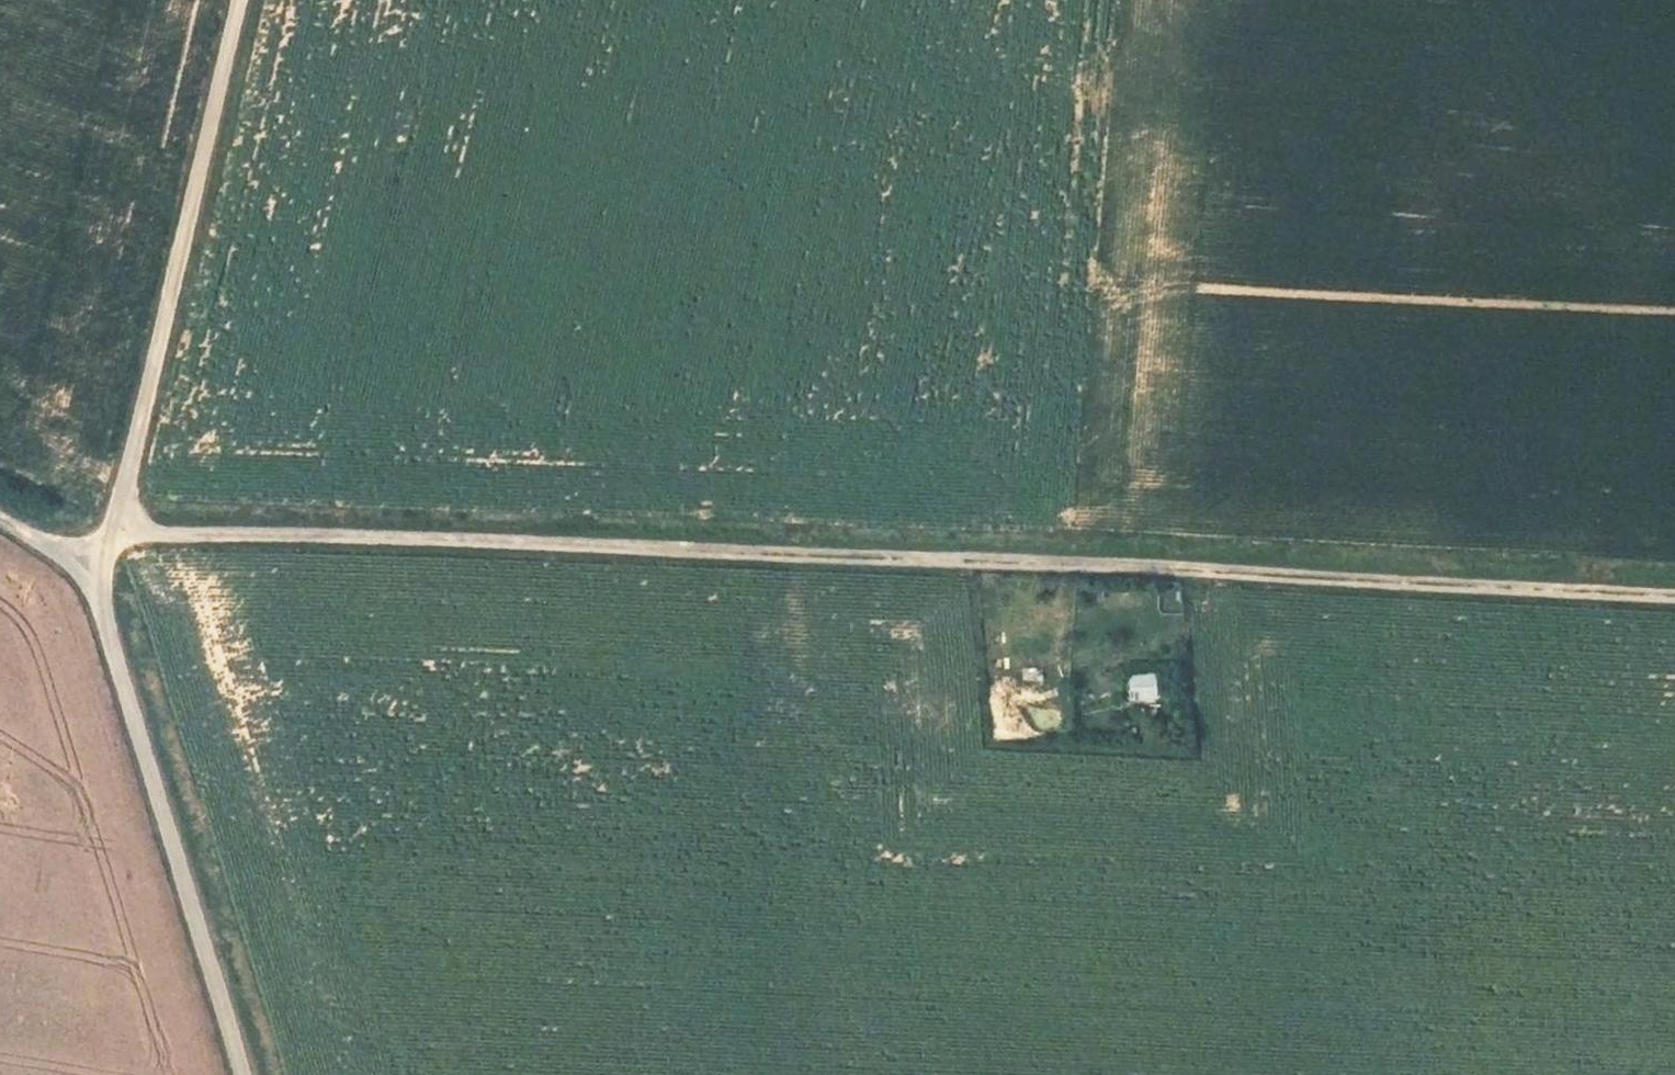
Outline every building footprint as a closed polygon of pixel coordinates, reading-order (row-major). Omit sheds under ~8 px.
[(1127,701),(1156,701),(1156,670),(1127,670),(1127,701)]
